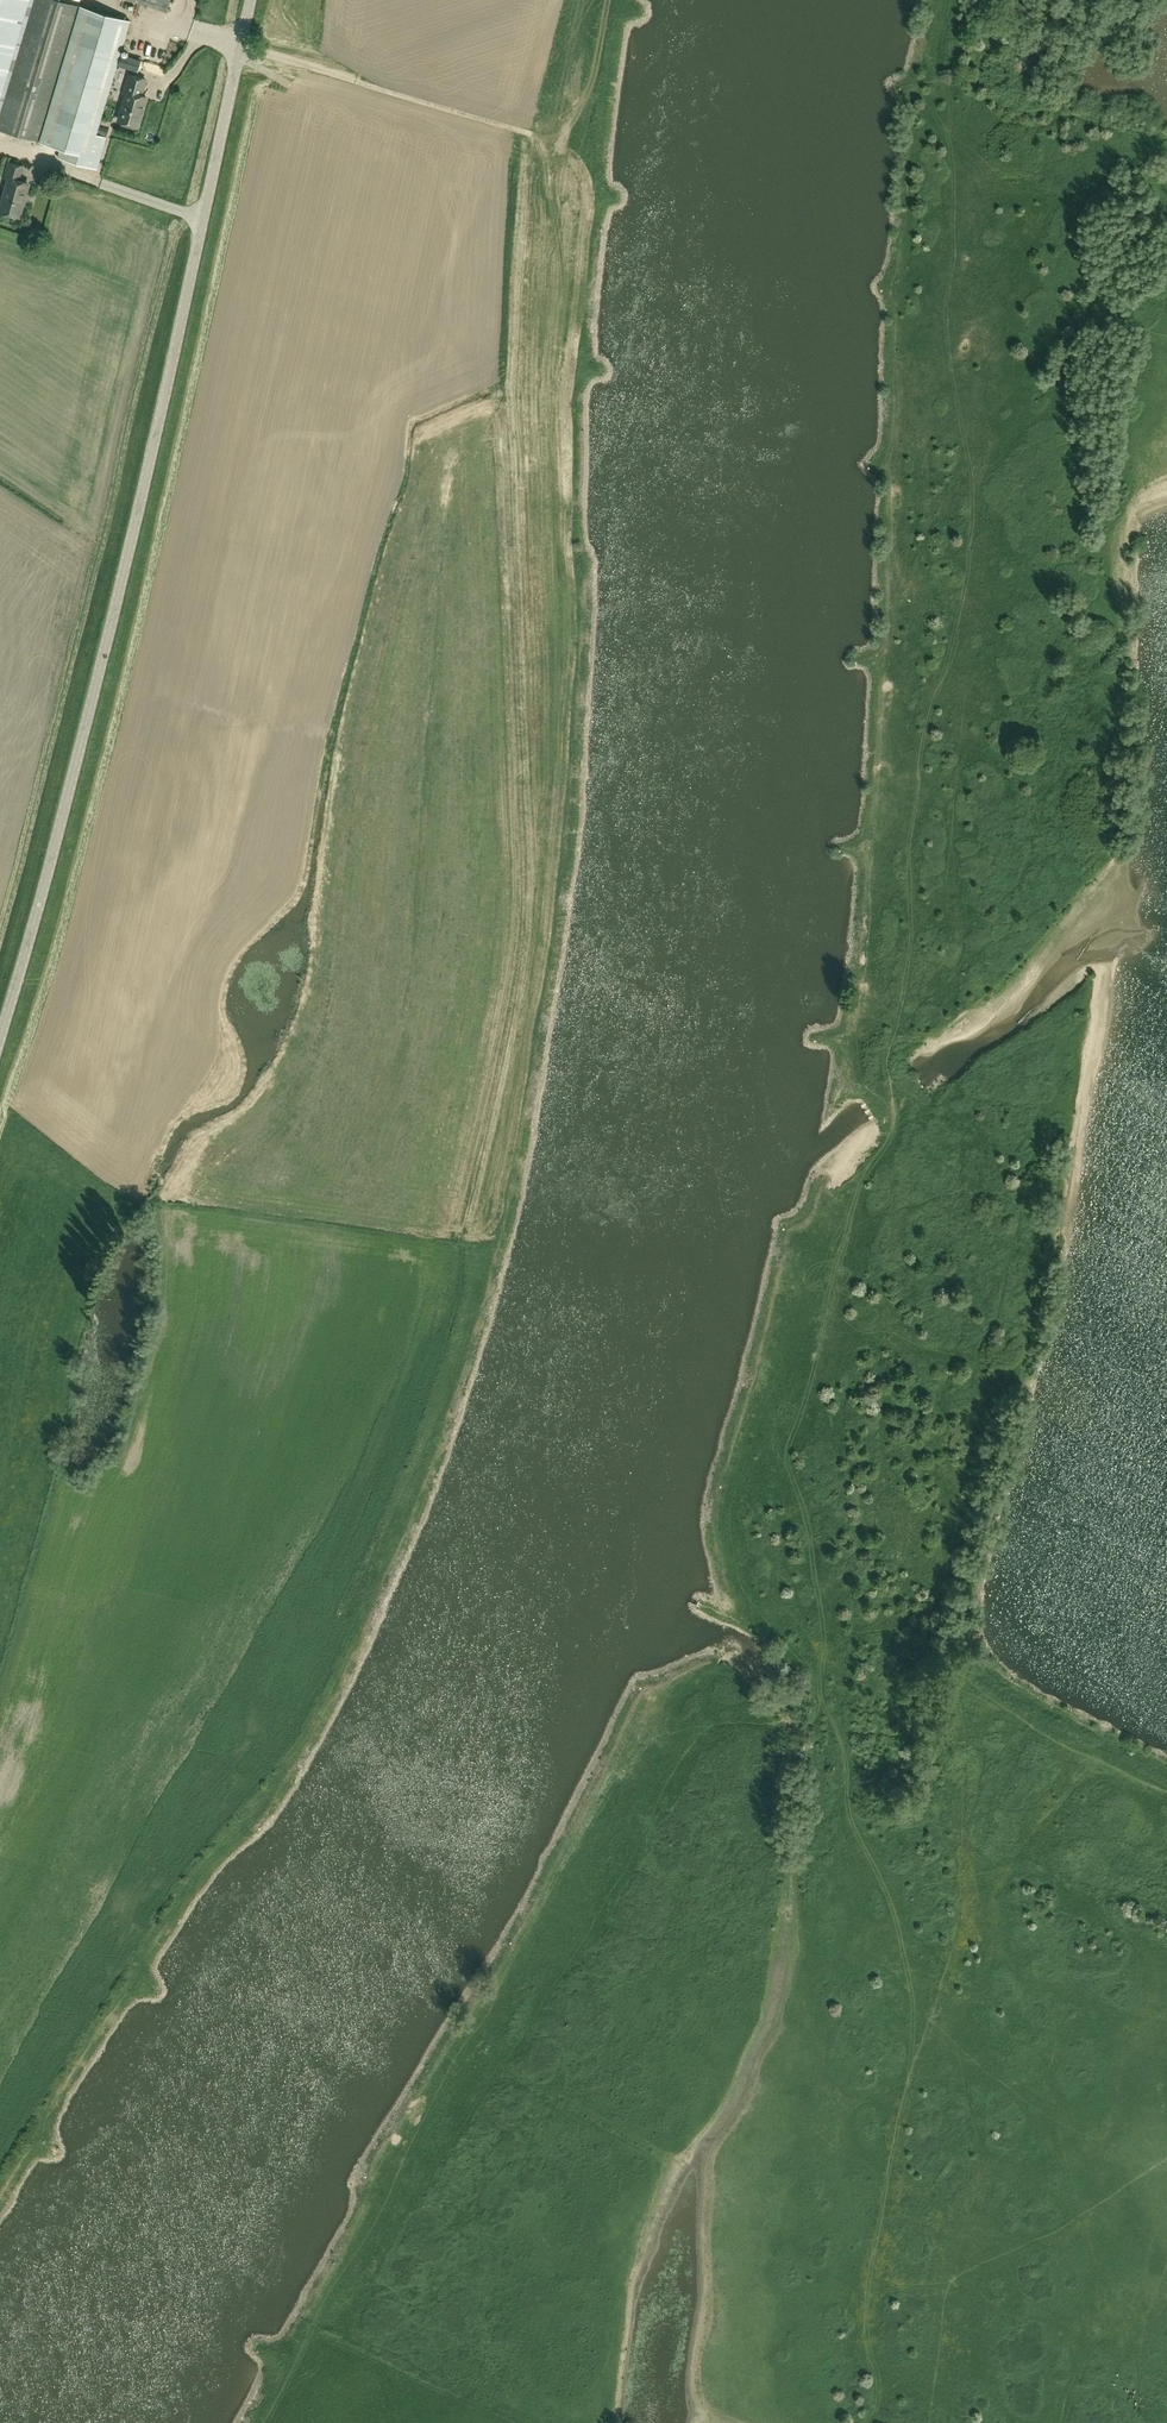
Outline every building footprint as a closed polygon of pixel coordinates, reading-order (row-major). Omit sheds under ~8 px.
[(0,112),(0,130),(62,148),(59,158),(96,169),(99,160),(105,138),(95,135),(126,32),(130,21),(60,0),(34,0),(0,112)] [(34,0),(0,0),(0,112),(34,0)] [(146,5),(155,8),(167,12),(171,0),(130,0),(146,5)] [(138,71),(141,59),(133,56),(129,68),(138,71)] [(138,125),(147,97),(141,96),(146,79),(129,74),(124,91),(127,92),(119,120),(138,125)] [(4,177),(9,178),(0,210),(20,216),(24,199),(23,199),(28,183),(19,181),(23,166),(9,162),(4,177)]
